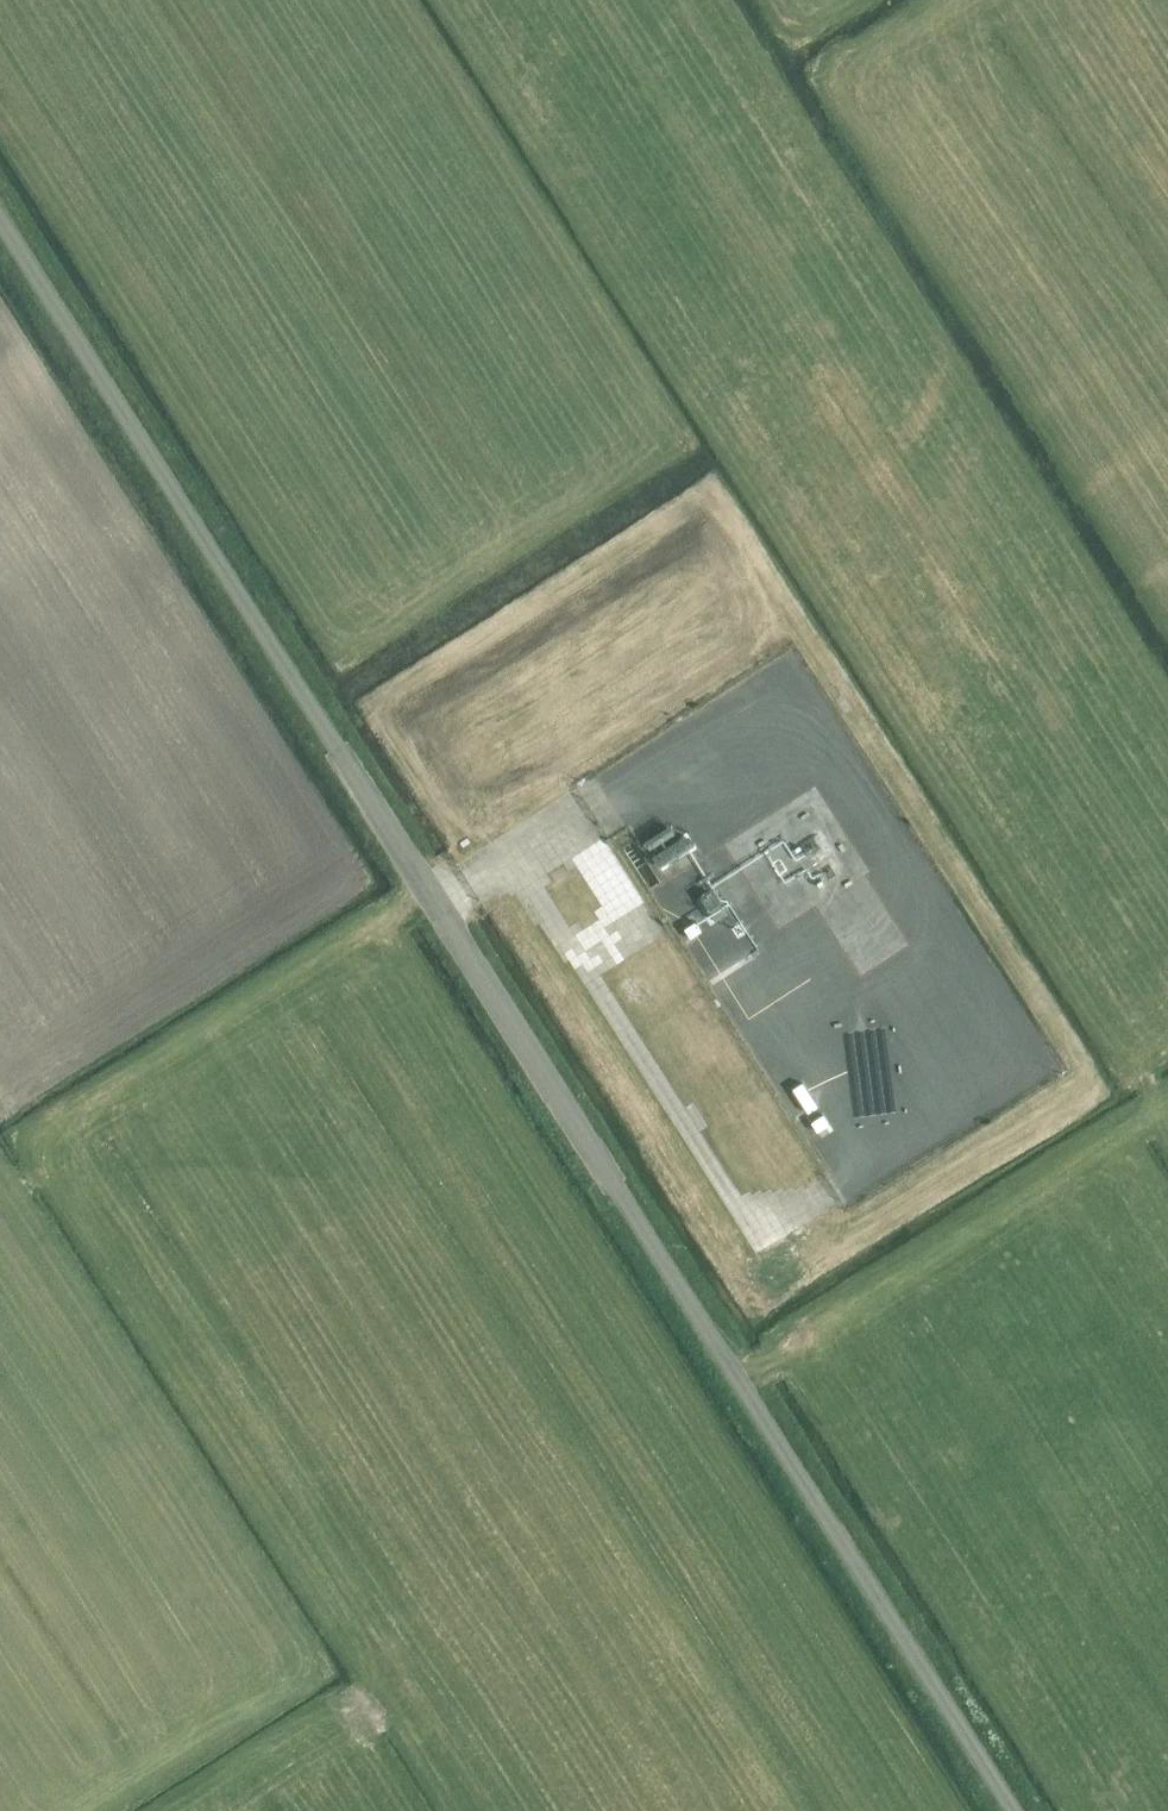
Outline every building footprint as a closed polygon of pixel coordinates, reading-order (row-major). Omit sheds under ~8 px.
[(891,863),(840,775),(746,830),(797,918),(891,863)] [(656,882),(685,934),(701,925),(672,873),(656,882)] [(709,889),(699,896),(715,919),(726,912),(709,889)] [(867,1186),(956,1137),(936,1102),(905,1119),(909,1126),(865,1150),(861,1144),(848,1151),(867,1186)]
